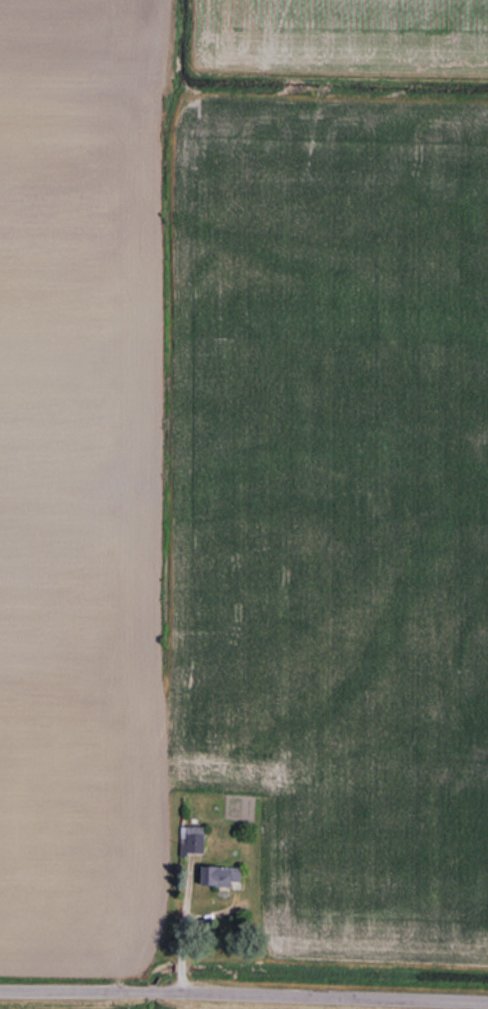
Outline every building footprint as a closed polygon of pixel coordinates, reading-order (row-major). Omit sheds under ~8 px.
[(202,826),(182,826),(182,849),(202,849),(202,826)] [(203,866),(203,886),(241,886),(242,866),(203,866)]
